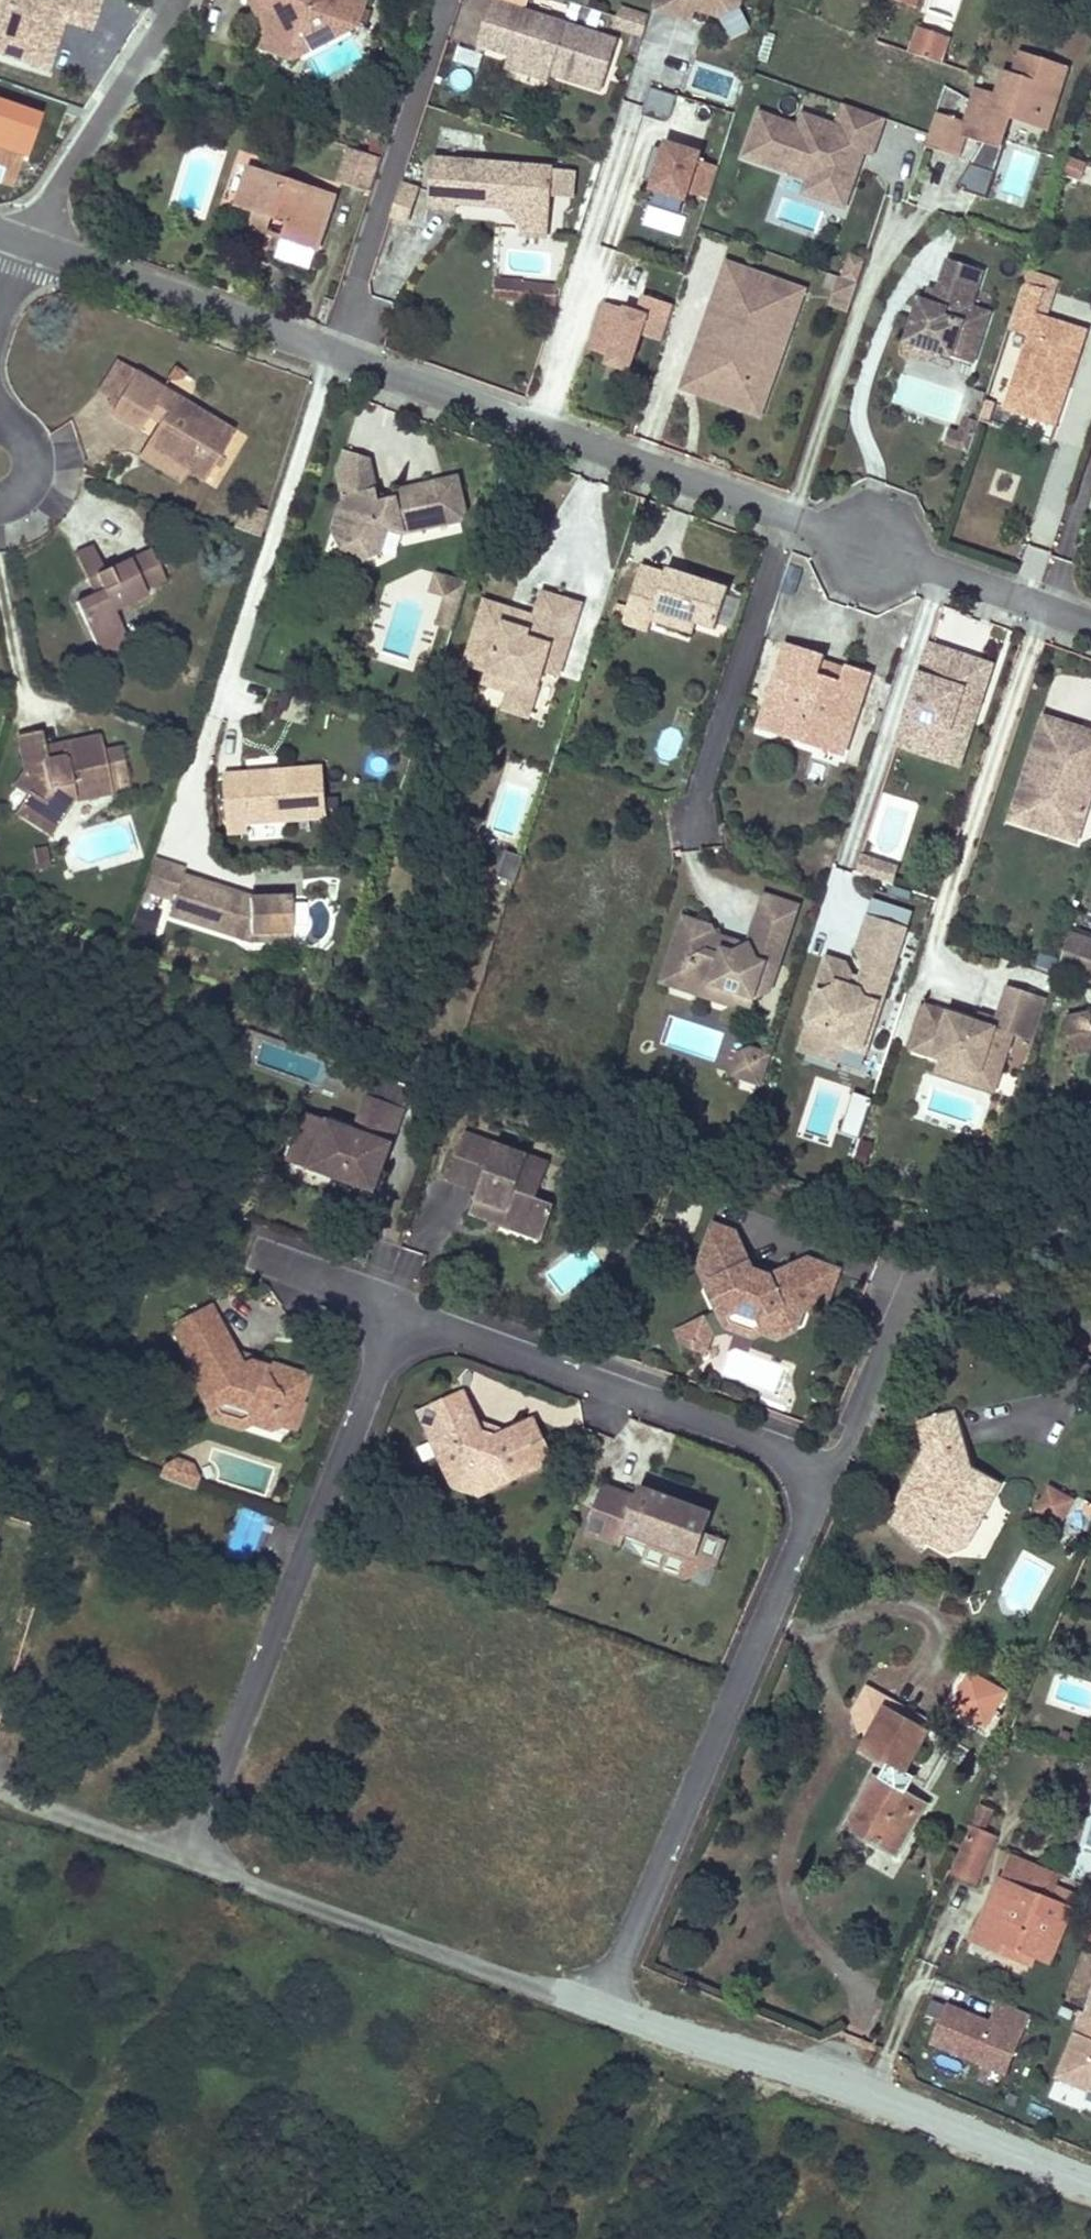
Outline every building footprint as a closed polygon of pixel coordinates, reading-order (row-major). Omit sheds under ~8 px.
[(49,74),(64,22),(93,31),(102,0),(0,0),(0,59),(49,74)] [(259,16),(262,15),(267,23),(258,47),(292,58),(298,42),(341,18),(356,23),(363,0),(250,0),(259,16)] [(480,42),(518,54),(541,62),(545,60),(558,64),(555,72),(604,88),(619,41),(494,0),(480,42)] [(652,7),(684,17),(688,4),(719,14),(739,5),(741,0),(654,0),(652,7)] [(647,17),(621,8),(616,22),(642,32),(647,17)] [(298,42),(292,58),(356,23),(341,18),(298,42)] [(947,34),(918,25),(909,51),(938,61),(947,34)] [(993,92),(971,85),(967,97),(960,120),(934,111),(923,145),(957,156),(964,136),(981,142),(968,163),(956,190),(985,198),(993,172),(1004,140),(1005,137),(990,128),(995,120),(991,118),(998,106),(1028,123),(1033,116),(1037,118),(1042,110),(1037,108),(1042,100),(1055,104),(1067,66),(1017,50),(1010,72),(1000,69),(993,92)] [(518,54),(514,67),(553,79),(555,72),(558,64),(545,60),(541,62),(518,54)] [(677,91),(650,83),(641,113),(661,119),(662,114),(670,116),(677,91)] [(42,114),(0,100),(0,146),(28,155),(42,114)] [(1047,130),(1055,104),(1042,100),(1037,108),(1042,110),(1037,118),(1033,116),(1028,123),(1040,127),(1047,130)] [(797,126),(759,113),(744,158),(808,178),(803,192),(844,205),(862,149),(872,152),(884,116),(843,103),(836,123),(802,112),(797,126)] [(1011,118),(1028,123),(998,106),(991,118),(995,120),(990,128),(1005,137),(1011,118)] [(664,149),(654,145),(643,175),(708,197),(719,166),(699,159),(702,153),(667,141),(664,149)] [(339,180),(370,190),(381,155),(350,145),(339,180)] [(552,171),(553,165),(431,156),(428,206),(455,208),(455,201),(501,205),(521,207),(520,225),(519,232),(547,234),(550,196),(552,171)] [(285,225),(280,240),(273,263),(306,275),(313,251),(332,194),(249,167),(235,209),(254,215),(270,220),(285,225)] [(577,173),(552,171),(550,196),(575,198),(577,173)] [(389,219),(405,224),(416,191),(399,186),(389,219)] [(521,207),(501,205),(520,225),(521,207)] [(249,229),(265,234),(270,220),(254,215),(249,229)] [(863,260),(847,254),(831,300),(848,306),(863,260)] [(926,304),(931,306),(925,322),(915,319),(906,348),(909,355),(926,361),(933,357),(935,352),(973,365),(990,314),(972,308),(984,271),(950,260),(940,292),(931,289),(926,303),(926,304)] [(801,290),(726,264),(684,388),(759,413),(801,290)] [(522,278),(496,277),(495,299),(524,300),(524,305),(553,307),(554,283),(522,281),(522,278)] [(1016,304),(1009,326),(1029,333),(1005,407),(1054,423),(1087,327),(1037,311),(1044,289),(1023,282),(1016,304)] [(672,305),(645,297),(641,313),(608,303),(593,350),(610,355),(607,364),(630,371),(642,333),(662,339),(672,305)] [(926,303),(921,301),(915,319),(925,322),(931,306),(926,304),(926,303)] [(117,402),(135,372),(116,360),(97,390),(117,402)] [(198,483),(230,432),(135,372),(117,402),(109,413),(136,430),(149,408),(163,417),(143,448),(183,473),(198,483)] [(183,473),(143,448),(137,459),(176,484),(183,473)] [(366,457),(344,451),(336,473),(341,498),(328,529),(347,560),(363,565),(382,554),(391,528),(406,533),(465,519),(456,478),(373,497),(366,457)] [(94,547),(77,555),(96,595),(103,592),(96,575),(105,571),(94,547)] [(1029,548),(1019,577),(1037,583),(1047,554),(1029,548)] [(145,592),(156,587),(166,583),(151,550),(105,571),(96,575),(103,592),(96,595),(76,604),(92,639),(104,662),(132,651),(121,626),(115,613),(148,598),(145,592)] [(665,572),(641,564),(621,624),(646,632),(648,629),(650,621),(668,627),(672,616),(692,623),(714,630),(727,588),(701,580),(699,586),(690,583),(692,577),(667,568),(665,572)] [(461,599),(467,581),(436,571),(430,589),(446,594),(461,599)] [(701,580),(692,577),(690,583),(699,586),(701,580)] [(535,616),(485,599),(467,654),(490,662),(487,670),(512,678),(508,690),(533,699),(543,669),(559,674),(566,652),(560,651),(564,639),(570,640),(582,604),(543,591),(535,616)] [(452,628),(461,599),(446,594),(436,623),(452,628)] [(945,608),(934,634),(964,646),(975,620),(945,608)] [(692,623),(672,616),(668,627),(689,634),(692,623)] [(779,737),(819,750),(826,727),(849,735),(869,674),(845,666),(843,671),(840,682),(817,675),(821,664),(823,656),(785,644),(764,706),(786,714),(779,737)] [(961,707),(956,706),(959,698),(977,705),(990,666),(928,646),(895,745),(938,759),(947,732),(966,738),(971,724),(961,707)] [(490,662),(467,654),(464,662),(487,670),(490,662)] [(843,671),(821,664),(817,675),(840,682),(843,671)] [(512,678),(487,670),(483,682),(508,690),(512,678)] [(533,699),(508,690),(503,708),(528,716),(533,699)] [(971,724),(977,705),(959,698),(956,706),(961,707),(971,724)] [(786,714),(764,706),(756,730),(779,737),(786,714)] [(1043,715),(1040,724),(1081,737),(1075,754),(1087,757),(1090,744),(1090,731),(1043,715)] [(1082,820),(1090,792),(1090,744),(1087,757),(1075,754),(1081,737),(1040,724),(1010,818),(1050,831),(1056,812),(1082,820)] [(849,735),(826,727),(819,750),(841,758),(849,735)] [(957,766),(966,738),(947,732),(938,759),(957,766)] [(72,801),(90,798),(108,795),(98,740),(62,746),(65,761),(46,763),(40,734),(19,738),(26,772),(16,787),(27,793),(14,812),(49,834),(72,801)] [(225,772),(230,837),(252,835),(251,822),(327,816),(323,764),(225,772)] [(1082,820),(1056,812),(1050,831),(1075,840),(1082,820)] [(44,841),(29,845),(34,866),(50,861),(44,841)] [(875,878),(881,863),(860,855),(854,871),(875,878)] [(154,860),(144,891),(173,901),(168,916),(249,942),(251,933),(292,930),(290,895),(253,898),(240,899),(229,895),(231,891),(183,875),(184,869),(154,860)] [(894,885),(899,869),(881,863),(875,878),(894,885)] [(229,895),(240,899),(253,898),(231,891),(229,895)] [(790,922),(796,905),(763,894),(757,912),(790,922)] [(905,927),(910,910),(875,899),(869,915),(905,927)] [(768,990),(790,922),(757,912),(746,945),(714,934),(710,927),(681,917),(660,982),(677,987),(683,984),(698,989),(710,983),(730,989),(736,1001),(749,1006),(755,986),(768,990)] [(905,927),(869,915),(859,947),(866,965),(862,978),(858,990),(846,986),(850,974),(843,964),(826,959),(820,979),(823,981),(816,1003),(812,1002),(806,1020),(810,1021),(801,1050),(810,1053),(836,1061),(843,1040),(865,1048),(874,1023),(870,1021),(880,992),(883,993),(905,927)] [(292,930),(251,933),(249,942),(293,939),(292,930)] [(1070,931),(1058,967),(1090,978),(1090,937),(1070,931)] [(862,978),(850,974),(846,986),(858,990),(862,978)] [(683,984),(677,987),(730,1004),(736,1001),(730,989),(710,983),(698,989),(683,984)] [(979,1020),(927,1004),(913,1048),(942,1057),(982,1070),(985,1060),(1003,1065),(1013,1033),(1035,1039),(1048,997),(1009,984),(998,1018),(995,1026),(979,1020)] [(995,1026),(998,1018),(981,1012),(979,1020),(995,1026)] [(1061,1031),(1073,1063),(1090,1056),(1090,1020),(1061,1031)] [(843,1040),(836,1061),(859,1069),(865,1048),(843,1040)] [(755,1061),(758,1050),(750,1048),(738,1054),(731,1073),(738,1076),(743,1062),(749,1064),(755,1061)] [(762,1083),(771,1054),(758,1050),(755,1061),(749,1064),(743,1062),(738,1076),(762,1083)] [(810,1053),(808,1059),(834,1068),(836,1061),(810,1053)] [(982,1070),(942,1057),(938,1070),(995,1089),(1003,1065),(985,1060),(982,1070)] [(858,1139),(869,1100),(852,1095),(841,1134),(858,1139)] [(326,1124),(304,1117),(294,1145),(316,1152),(309,1172),(372,1194),(401,1111),(365,1098),(354,1130),(327,1120),(326,1124)] [(549,1167),(464,1136),(447,1182),(478,1194),(475,1201),(507,1213),(501,1228),(541,1243),(554,1208),(536,1201),(549,1167)] [(294,1145),(288,1164),(309,1172),(316,1152),(294,1145)] [(507,1213),(475,1201),(469,1216),(501,1228),(507,1213)] [(733,1236),(712,1228),(700,1262),(709,1285),(706,1293),(719,1323),(734,1317),(754,1322),(761,1337),(776,1342),(794,1334),(788,1321),(826,1303),(837,1273),(806,1262),(772,1278),(764,1282),(752,1277),(748,1269),(733,1236)] [(709,1285),(700,1262),(696,1271),(706,1293),(709,1285)] [(772,1278),(748,1269),(752,1277),(764,1282),(772,1278)] [(186,1374),(181,1377),(190,1394),(204,1386),(225,1396),(230,1411),(248,1419),(252,1412),(274,1422),(285,1398),(282,1397),(294,1371),(263,1357),(261,1361),(248,1355),(245,1361),(223,1352),(215,1335),(199,1305),(168,1321),(165,1334),(178,1361),(186,1374)] [(719,1323),(722,1332),(750,1342),(761,1337),(754,1322),(734,1317),(719,1323)] [(683,1359),(715,1346),(704,1319),(672,1331),(683,1359)] [(263,1357),(215,1335),(223,1352),(245,1361),(248,1355),(261,1361),(263,1357)] [(178,1361),(173,1363),(181,1377),(186,1374),(178,1361)] [(204,1386),(190,1394),(195,1404),(221,1416),(230,1411),(225,1396),(204,1386)] [(462,1392),(418,1415),(432,1442),(438,1444),(444,1457),(440,1459),(450,1480),(464,1473),(484,1480),(491,1493),(516,1481),(514,1477),(529,1469),(531,1473),(554,1462),(533,1420),(505,1435),(496,1439),(483,1435),(479,1426),(462,1392)] [(252,1412),(248,1419),(270,1430),(274,1422),(252,1412)] [(929,1457),(891,1523),(917,1545),(928,1530),(947,1541),(955,1539),(977,1500),(982,1503),(997,1476),(973,1462),(969,1471),(961,1466),(968,1454),(951,1412),(917,1425),(929,1457)] [(505,1435),(479,1426),(483,1435),(496,1439),(505,1435)] [(438,1444),(432,1442),(440,1459),(444,1457),(438,1444)] [(195,1481),(190,1470),(176,1464),(165,1470),(195,1481)] [(514,1477),(516,1481),(531,1473),(529,1469),(514,1477)] [(195,1481),(165,1470),(160,1482),(191,1493),(195,1481)] [(464,1473),(450,1480),(455,1489),(482,1498),(491,1493),(484,1480),(464,1473)] [(636,1498),(601,1486),(599,1491),(634,1504),(636,1498)] [(709,1514),(640,1489),(636,1498),(634,1504),(599,1491),(584,1534),(621,1547),(625,1535),(694,1559),(709,1514)] [(1073,1504),(1048,1491),(1038,1512),(1063,1524),(1073,1504)] [(273,1578),(278,1568),(258,1560),(254,1571),(273,1578)] [(971,1675),(953,1706),(984,1725),(1002,1693),(971,1675)] [(932,1722),(891,1699),(885,1709),(927,1731),(932,1722)] [(874,1773),(843,1828),(896,1858),(927,1803),(907,1792),(915,1779),(903,1772),(927,1731),(885,1709),(863,1750),(887,1762),(880,1775),(874,1773)] [(982,1803),(971,1827),(984,1833),(994,1809),(982,1803)] [(951,1873),(976,1884),(996,1838),(984,1833),(971,1827),(951,1873)] [(1011,1855),(1000,1881),(1049,1900),(1060,1874),(1011,1855)] [(1049,1900),(1000,1881),(974,1942),(1016,1959),(1020,1950),(1049,1962),(1070,1909),(1049,1900)] [(1004,2074),(1029,2015),(998,2002),(990,2022),(947,2005),(931,2044),(1004,2074)] [(1086,2014),(1083,2012),(1056,2078),(1088,2091),(1084,2101),(1090,2104),(1090,2016),(1086,2014)] [(945,2058),(940,2069),(963,2079),(968,2068),(945,2058)]
